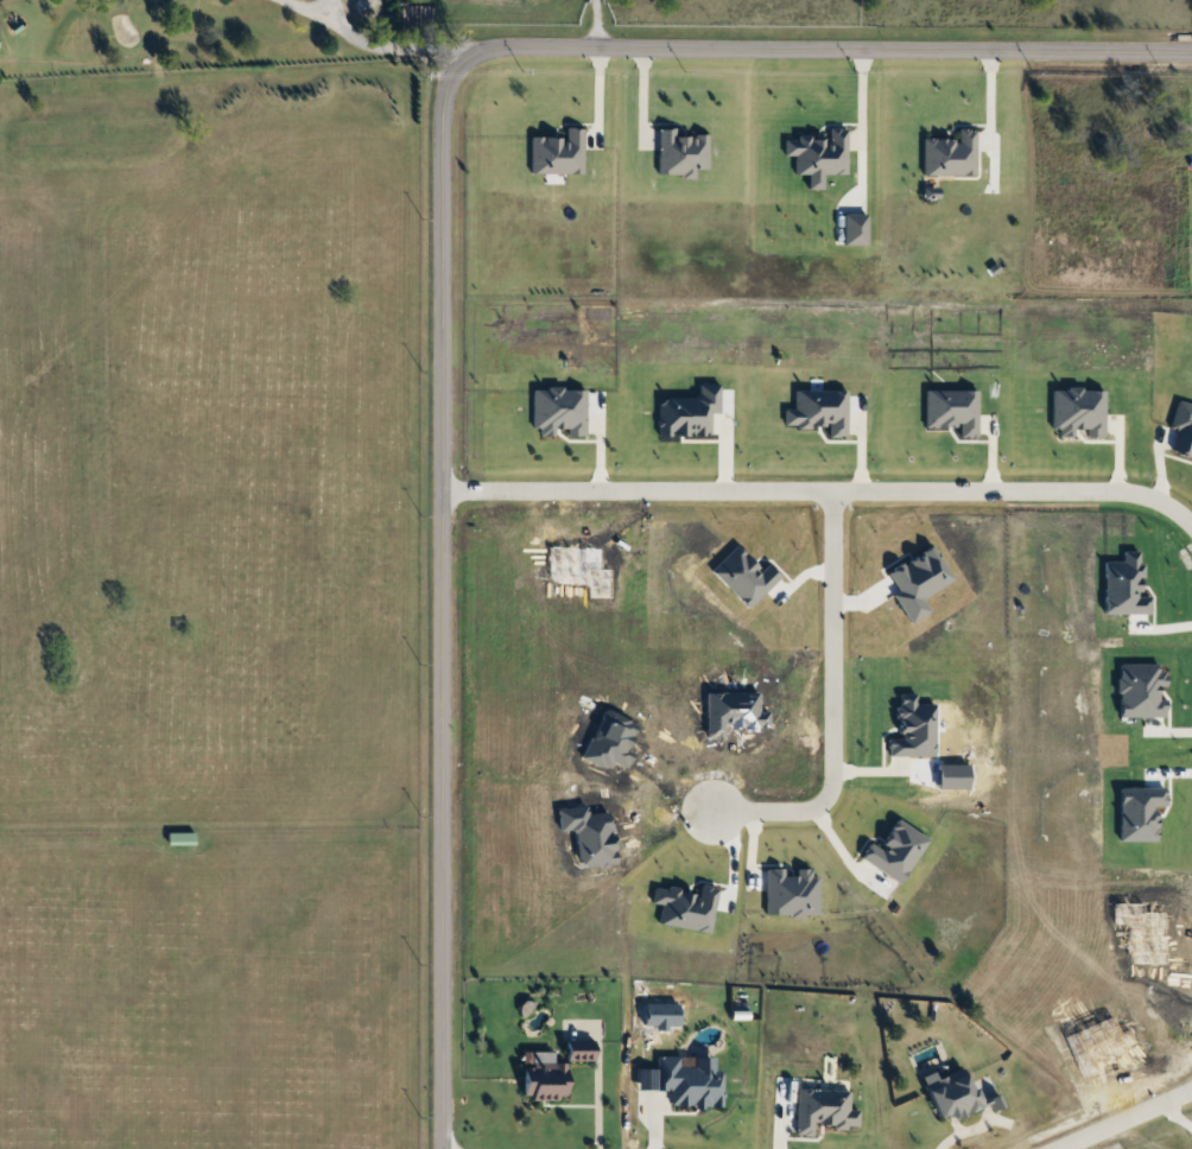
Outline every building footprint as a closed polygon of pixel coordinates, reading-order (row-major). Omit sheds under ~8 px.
[(196,832),(196,845),(170,845),(170,832),(196,832)] [(601,1040),(601,1060),(565,1060),(565,1040),(601,1040)] [(572,1064),(572,1094),(524,1094),(524,1064),(572,1064)] [(947,1122),(927,1077),(939,1071),(943,1079),(970,1067),(985,1103),(996,1097),(997,1099),(947,1122)]
